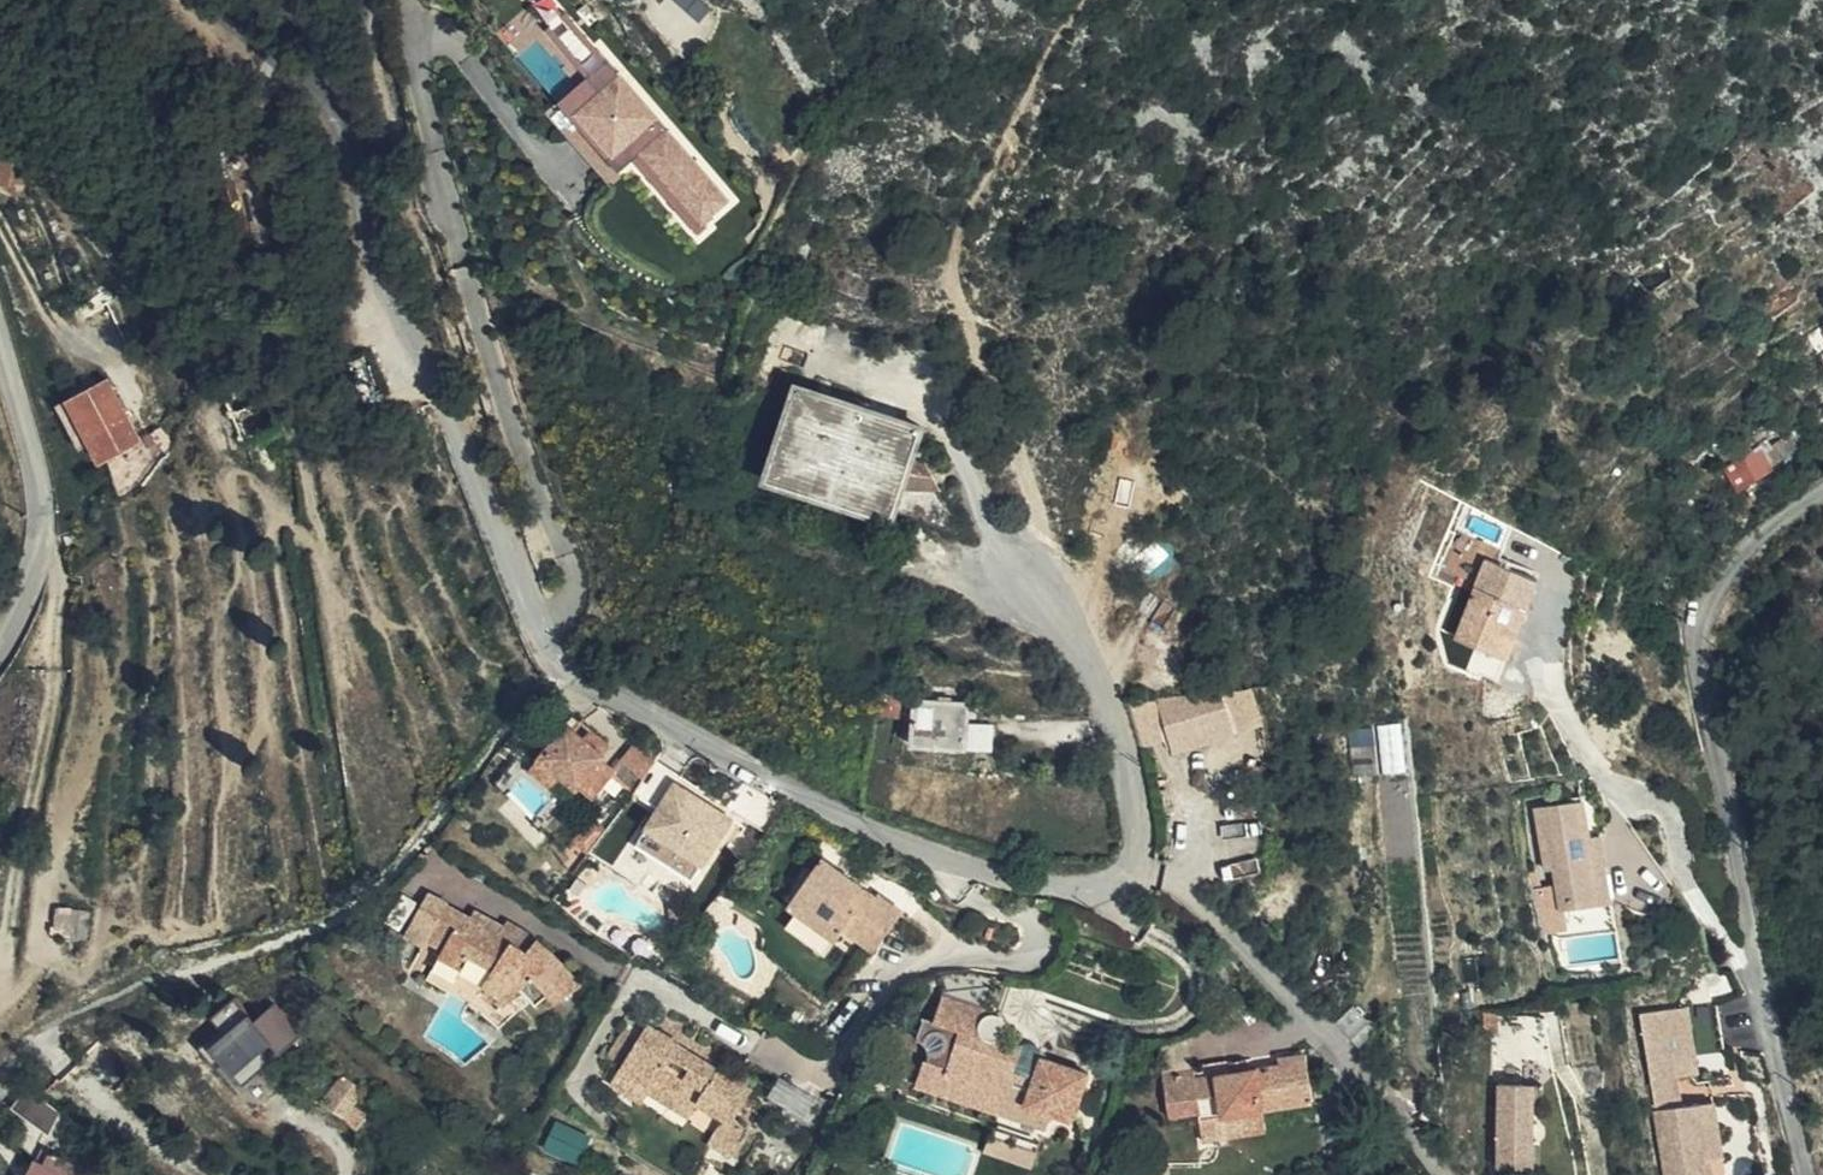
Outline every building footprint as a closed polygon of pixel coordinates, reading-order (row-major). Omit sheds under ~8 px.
[(710,226),(739,202),(616,62),(596,79),(609,95),(592,110),(593,111),(588,116),(592,121),(591,122),(622,157),(617,162),(628,173),(648,156),(663,173),(666,170),(672,177),(669,180),(686,199),(689,196),(694,202),(691,205),(710,226)] [(567,104),(617,162),(622,157),(591,122),(592,121),(588,116),(593,111),(592,110),(609,95),(596,79),(586,88),(569,103),(567,104)] [(25,185),(28,167),(12,157),(0,156),(0,183),(25,185)] [(807,243),(796,245),(795,255),(805,257),(809,244),(807,243)] [(107,378),(58,403),(79,448),(90,442),(100,461),(141,440),(107,378)] [(901,486),(910,456),(920,427),(859,406),(861,399),(828,388),(826,395),(797,386),(767,476),(891,517),(893,507),(957,528),(961,523),(943,499),(937,487),(901,486)] [(1767,437),(1752,447),(1763,468),(1796,447),(1789,435),(1772,445),(1767,437)] [(1763,468),(1752,447),(1722,467),(1736,488),(1766,471),(1763,468)] [(924,460),(910,456),(901,486),(937,487),(924,460)] [(1453,640),(1491,655),(1502,629),(1516,633),(1525,609),(1536,579),(1484,559),(1473,589),(1453,640)] [(1502,629),(1491,655),(1505,661),(1516,633),(1502,629)] [(910,743),(965,748),(968,704),(914,699),(914,697),(878,690),(875,712),(912,719),(910,743)] [(1221,690),(1153,696),(1164,733),(1170,750),(1233,734),(1221,690)] [(1164,733),(1153,696),(1123,700),(1136,740),(1164,733)] [(1381,721),(1382,769),(1410,768),(1409,721),(1381,721)] [(567,724),(538,758),(561,777),(579,791),(581,788),(594,799),(617,772),(603,761),(607,757),(567,724)] [(656,760),(638,743),(623,762),(644,780),(656,760)] [(561,777),(538,758),(529,769),(553,788),(561,777)] [(698,872),(737,814),(680,778),(644,839),(698,872)] [(1580,799),(1532,807),(1543,871),(1551,870),(1558,910),(1588,905),(1585,889),(1594,887),(1585,835),(1580,799)] [(1585,889),(1588,905),(1609,902),(1597,833),(1585,835),(1594,887),(1585,889)] [(844,931),(872,953),(903,913),(877,894),(875,898),(821,859),(786,906),(797,913),(787,924),(826,952),(834,940),(837,942),(844,931)] [(546,946),(537,940),(530,952),(501,933),(504,927),(477,911),(472,919),(447,906),(450,902),(430,892),(405,936),(425,947),(429,942),(444,951),(438,960),(462,972),(465,968),(461,966),(467,957),(492,972),(483,987),(508,1005),(523,989),(539,1005),(549,996),(556,1004),(583,985),(566,964),(546,946)] [(530,952),(537,940),(509,920),(504,927),(501,933),(530,952)] [(462,972),(483,987),(492,972),(467,957),(461,966),(465,968),(462,972)] [(462,972),(438,960),(432,971),(455,984),(462,972)] [(945,979),(945,988),(977,1006),(1007,1017),(1018,985),(945,979)] [(1496,984),(1499,1001),(1514,999),(1511,982),(1496,984)] [(500,1014),(508,1005),(483,987),(476,995),(500,1014)] [(977,1006),(945,988),(945,992),(936,1024),(958,1031),(946,1068),(924,1060),(917,1085),(997,1110),(1001,1111),(1005,1096),(1050,1111),(1074,1120),(1089,1074),(999,1044),(999,1039),(1007,1038),(1014,1034),(1013,1028),(1006,1022),(1007,1017),(977,1006)] [(1713,1001),(1683,1006),(1691,1055),(1721,1050),(1713,1001)] [(222,1052),(191,1016),(167,1036),(200,1073),(214,1060),(239,1090),(304,1034),(280,1004),(258,1023),(254,1019),(237,1033),(240,1038),(222,1052)] [(1683,1006),(1673,1008),(1679,1044),(1667,1045),(1672,1077),(1692,1073),(1693,1073),(1691,1055),(1683,1006)] [(1673,1008),(1637,1014),(1648,1080),(1672,1077),(1667,1045),(1679,1044),(1673,1008)] [(696,1107),(721,1123),(731,1129),(736,1120),(753,1091),(649,1024),(639,1037),(624,1029),(608,1056),(623,1066),(612,1082),(644,1102),(650,1092),(690,1117),(696,1107)] [(1312,1104),(1304,1054),(1278,1058),(1279,1068),(1195,1080),(1194,1071),(1162,1076),(1168,1116),(1196,1113),(1198,1122),(1223,1118),(1226,1138),(1266,1132),(1263,1111),(1312,1104)] [(302,1087),(324,1103),(335,1086),(314,1071),(302,1087)] [(773,1092),(815,1117),(825,1097),(784,1072),(773,1092)] [(324,1103),(345,1118),(354,1104),(364,1089),(344,1074),(335,1086),(324,1103)] [(1541,1084),(1497,1083),(1497,1106),(1532,1107),(1532,1108),(1540,1108),(1541,1084)] [(31,1091),(16,1112),(47,1134),(60,1111),(31,1091)] [(1046,1124),(1050,1111),(1005,1096),(1001,1111),(1046,1124)] [(1711,1100),(1696,1103),(1700,1127),(1707,1125),(1712,1158),(1720,1156),(1711,1100)] [(1653,1110),(1663,1174),(1708,1174),(1706,1159),(1712,1158),(1707,1125),(1700,1127),(1696,1103),(1653,1110)] [(354,1104),(345,1118),(357,1126),(366,1112),(354,1104)] [(1532,1108),(1532,1107),(1497,1106),(1496,1108),(1487,1109),(1487,1134),(1495,1134),(1495,1165),(1530,1165),(1532,1108)] [(1001,1111),(997,1110),(989,1136),(1037,1152),(1046,1124),(1001,1111)] [(583,1158),(594,1133),(559,1117),(547,1142),(583,1158)] [(731,1129),(721,1123),(708,1145),(729,1157),(746,1127),(736,1120),(731,1129)] [(1037,1152),(989,1136),(985,1150),(1033,1165),(1037,1152)] [(1103,1164),(1106,1145),(1093,1143),(1089,1163),(1103,1164)] [(43,1148),(29,1174),(96,1174),(43,1148)]
